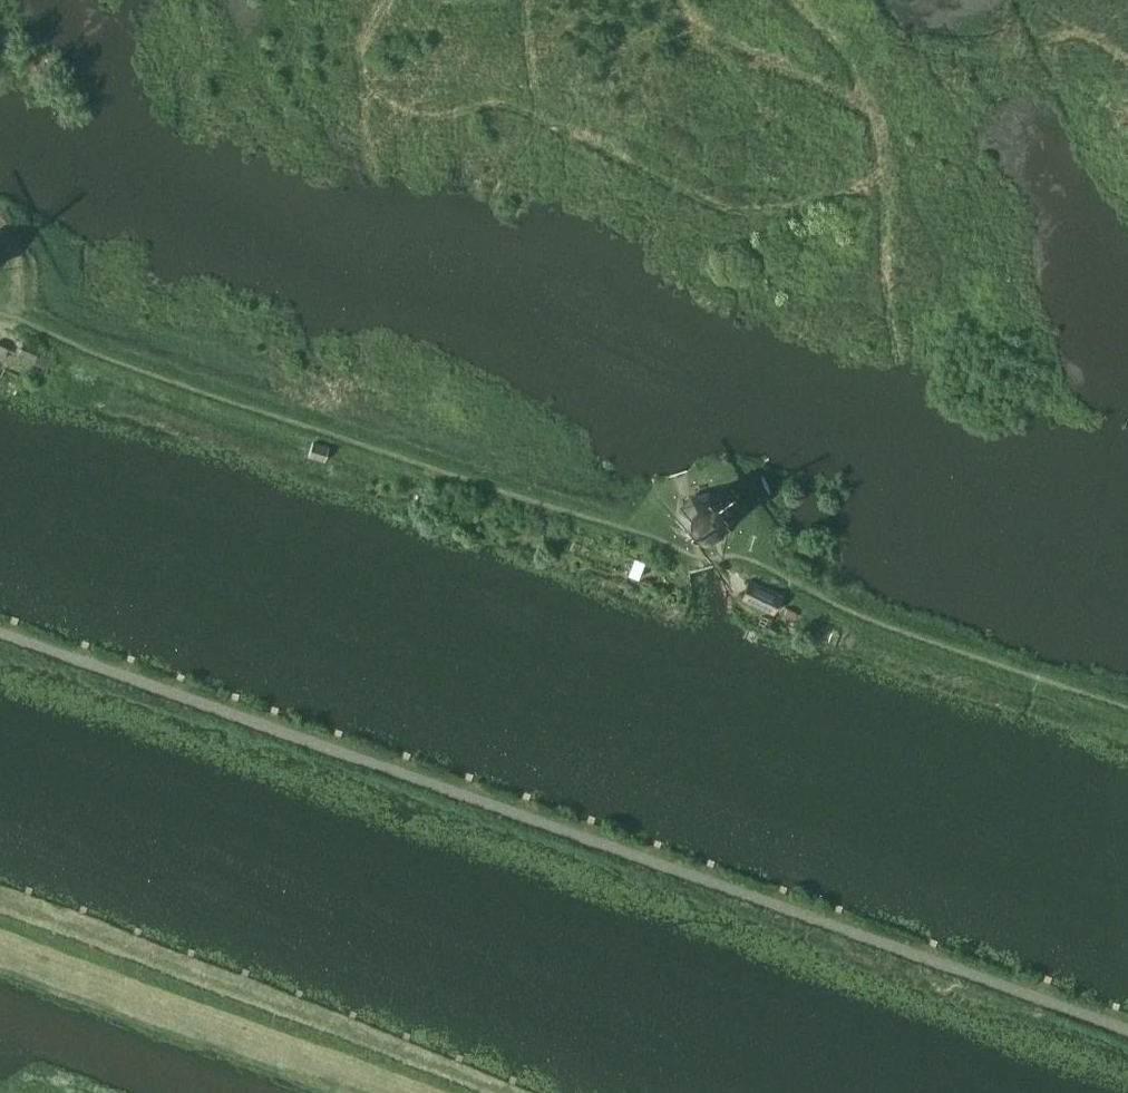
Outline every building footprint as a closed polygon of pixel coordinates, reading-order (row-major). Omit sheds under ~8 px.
[(24,341),(19,353),(34,359),(33,361),(48,367),(54,354),(24,341)] [(328,446),(312,441),(308,456),(324,461),(328,446)] [(684,510),(682,525),(702,540),(720,536),(731,517),(726,502),(708,492),(692,496),(684,510)] [(642,565),(634,563),(630,577),(638,579),(642,565)] [(741,597),(773,612),(782,595),(750,579),(741,597)]
